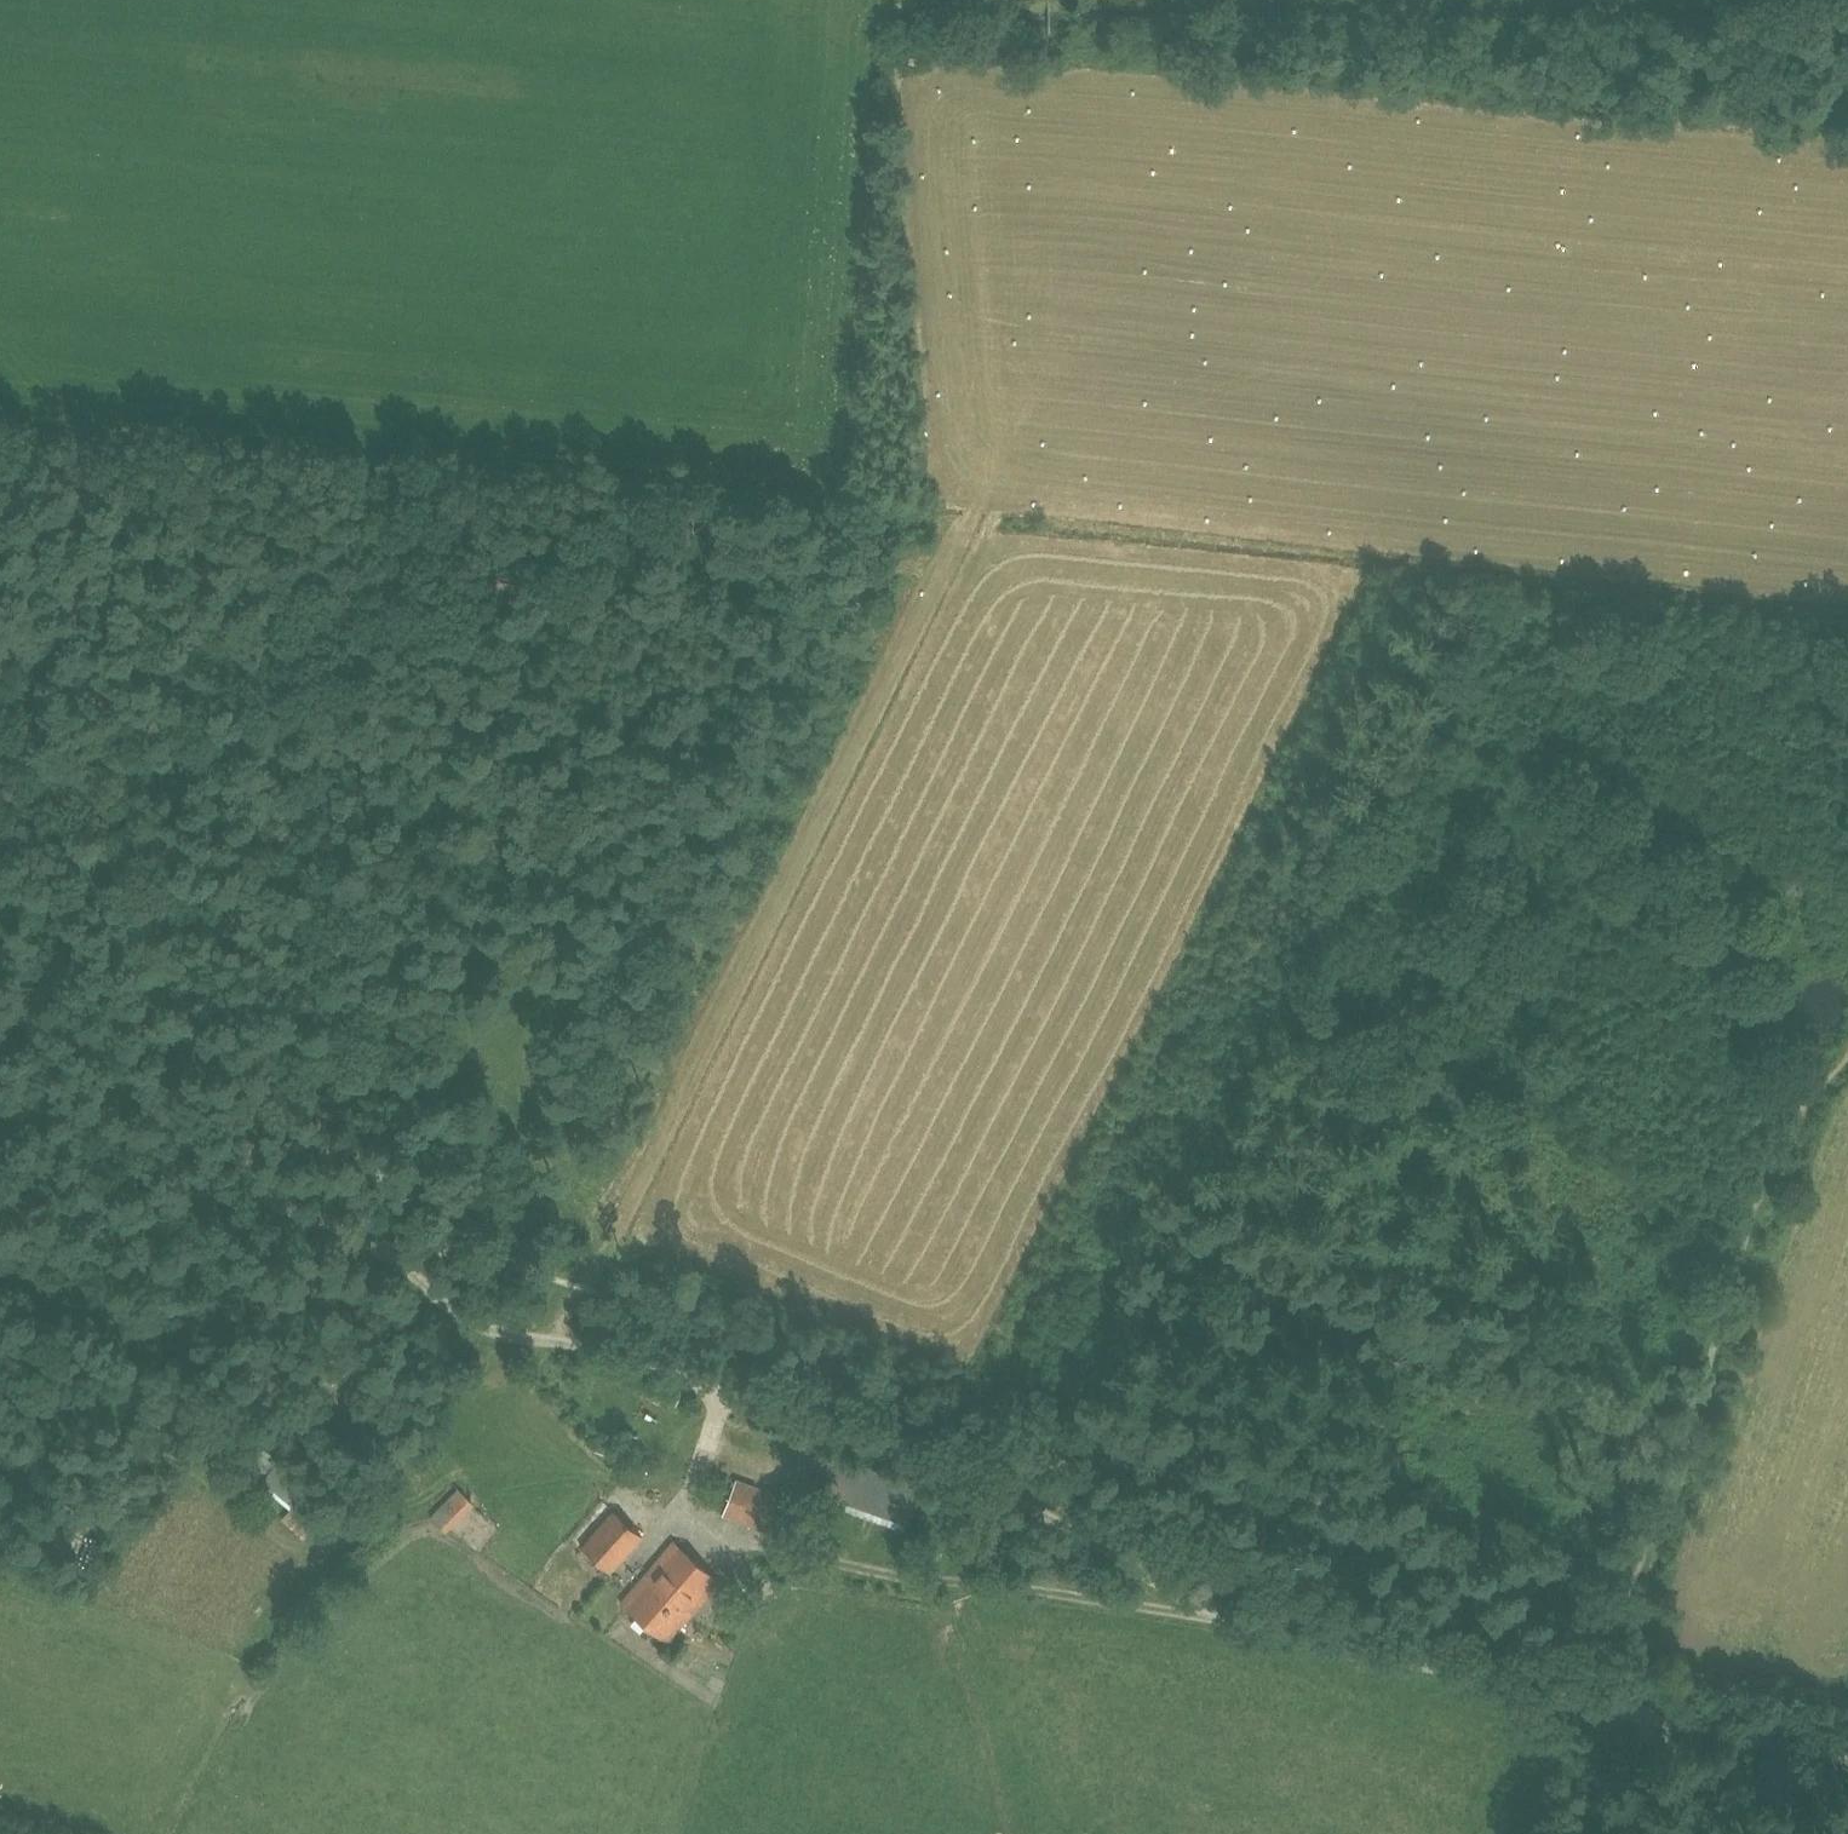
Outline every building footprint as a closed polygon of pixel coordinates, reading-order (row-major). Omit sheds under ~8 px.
[(791,1500),(737,1479),(724,1513),(778,1534),(791,1500)] [(445,1531),(472,1503),(457,1488),(430,1515),(445,1531)] [(642,1535),(613,1510),(581,1546),(611,1572),(642,1535)] [(645,1620),(697,1561),(675,1541),(623,1601),(645,1620)] [(719,1581),(697,1561),(645,1620),(668,1639),(719,1581)]
